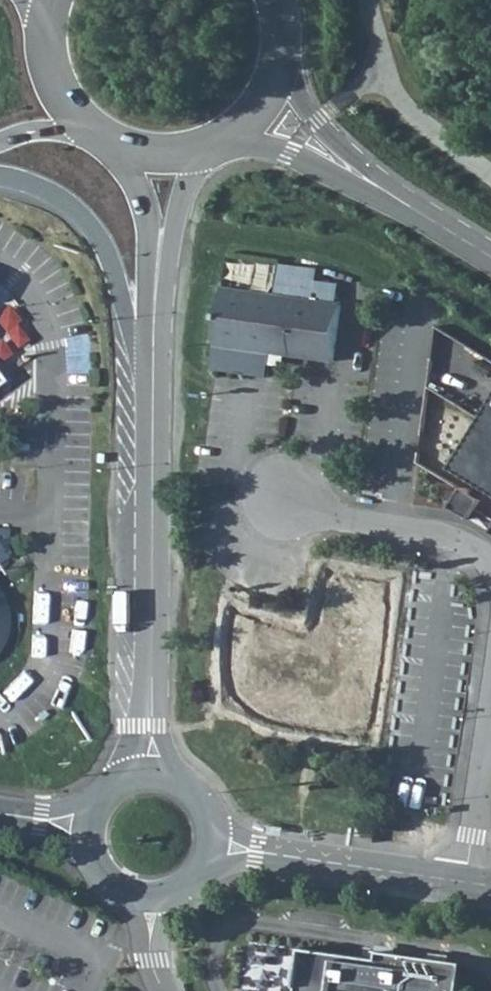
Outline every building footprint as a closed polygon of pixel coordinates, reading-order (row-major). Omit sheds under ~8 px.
[(271,352),(334,361),(345,285),(319,282),(321,269),(283,264),(278,295),(223,287),(211,372),(267,380),(271,352)] [(13,354),(1,338),(0,339),(0,364),(13,354)] [(455,468),(480,484),(474,492),(466,487),(454,507),(474,519),(480,510),(490,517),(490,409),(455,468)] [(304,635),(260,629),(251,703),(388,721),(397,647),(356,642),(364,580),(312,574),(304,635)] [(378,958),(303,947),(296,990),(459,990),(464,963),(379,950),(378,958)]
